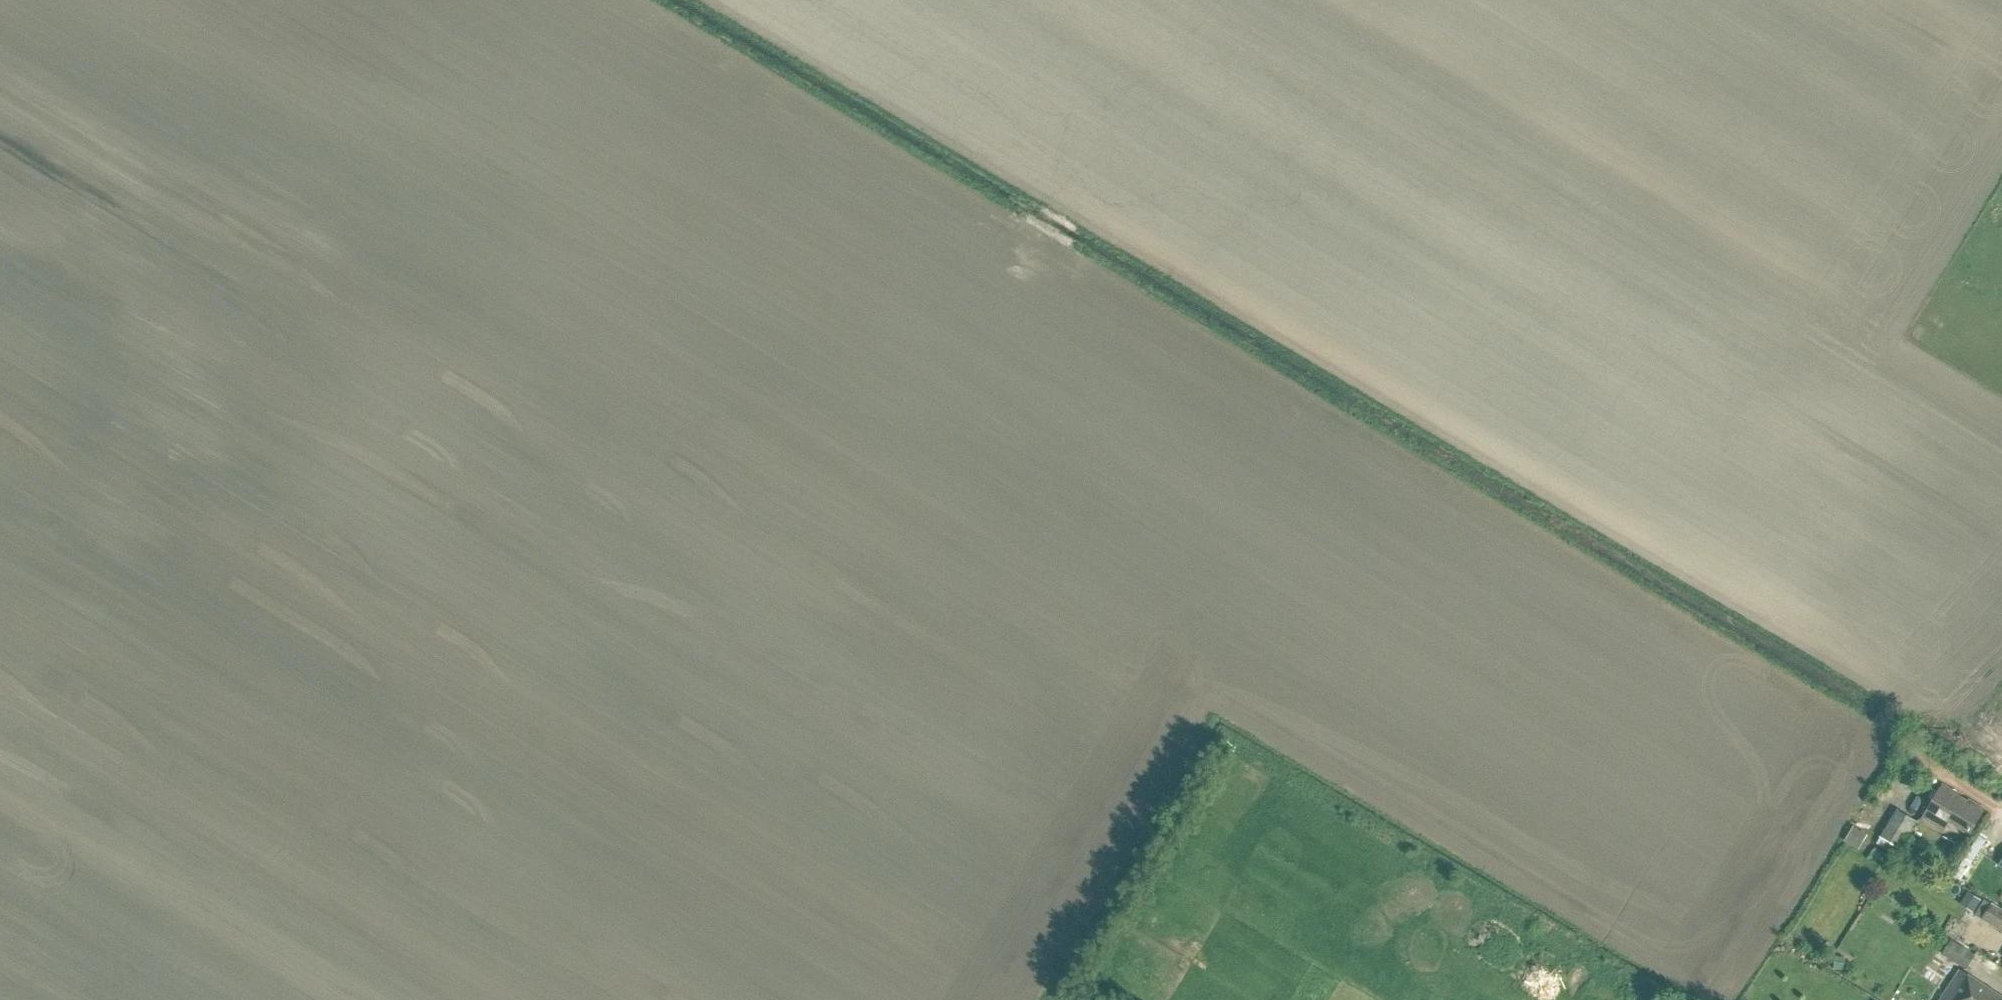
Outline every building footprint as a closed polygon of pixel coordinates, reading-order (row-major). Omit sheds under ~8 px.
[(1968,807),(1955,799),(1958,796),(1944,787),(1923,822),(1945,835),(1950,827),(1971,839),(1987,813),(1970,804),(1968,807)] [(1899,807),(1876,843),(1895,856),(1918,820),(1899,807)] [(1855,828),(1846,841),(1856,847),(1865,834),(1855,828)] [(1966,886),(1988,849),(1974,841),(1952,877),(1966,886)] [(1952,881),(1948,889),(1954,893),(1959,885),(1952,881)] [(1960,902),(1975,911),(1983,898),(1968,889),(1960,902)] [(1818,906),(1829,909),(1833,896),(1822,892),(1818,906)] [(1982,920),(2001,932),(2001,910),(1992,904),(1982,920)] [(1966,971),(1975,956),(1951,941),(1942,955),(1966,971)] [(1835,958),(1834,971),(1843,971),(1844,959),(1835,958)] [(1984,965),(1978,977),(2001,987),(2001,973),(1984,965)] [(1959,971),(1940,999),(2001,999),(2001,998),(1959,971)]
